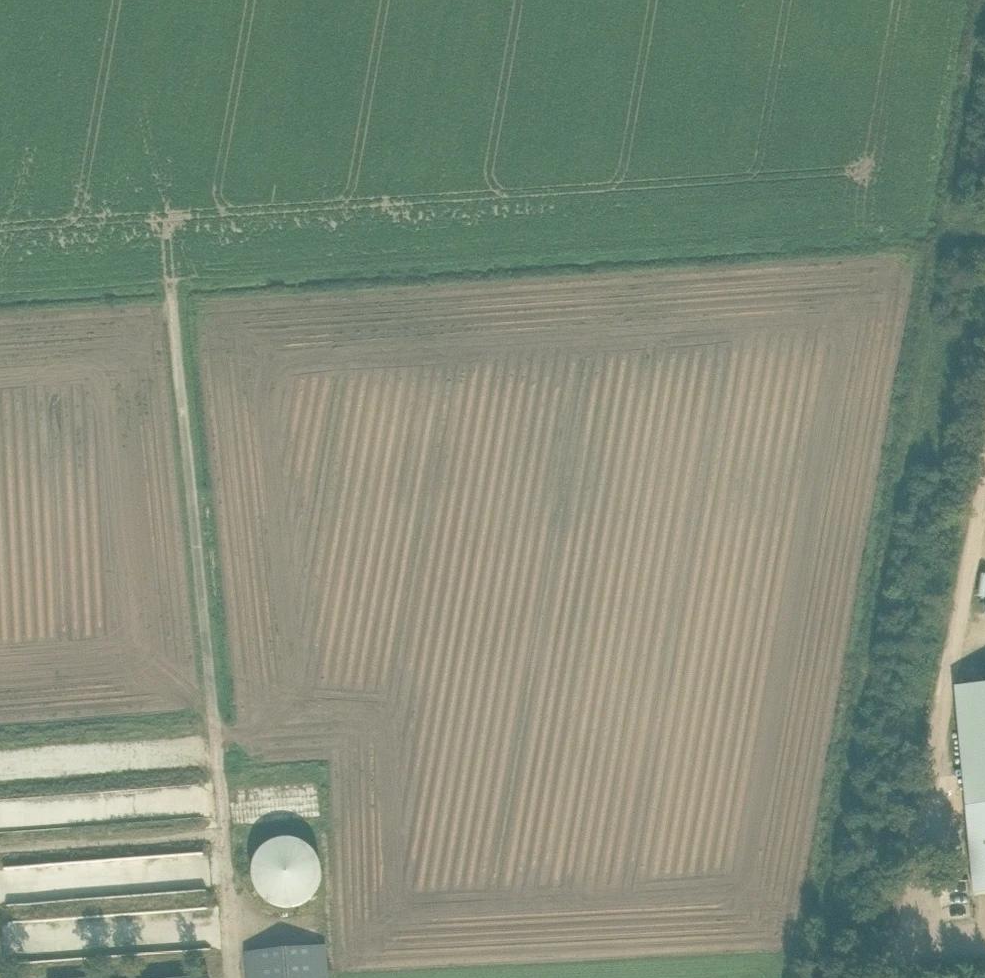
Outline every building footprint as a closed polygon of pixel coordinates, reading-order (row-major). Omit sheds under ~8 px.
[(954,684),(973,895),(984,894),(984,682),(954,684)] [(332,883),(302,830),(252,858),(282,911),(332,883)] [(327,945),(246,953),(248,977),(330,977),(327,945)]
